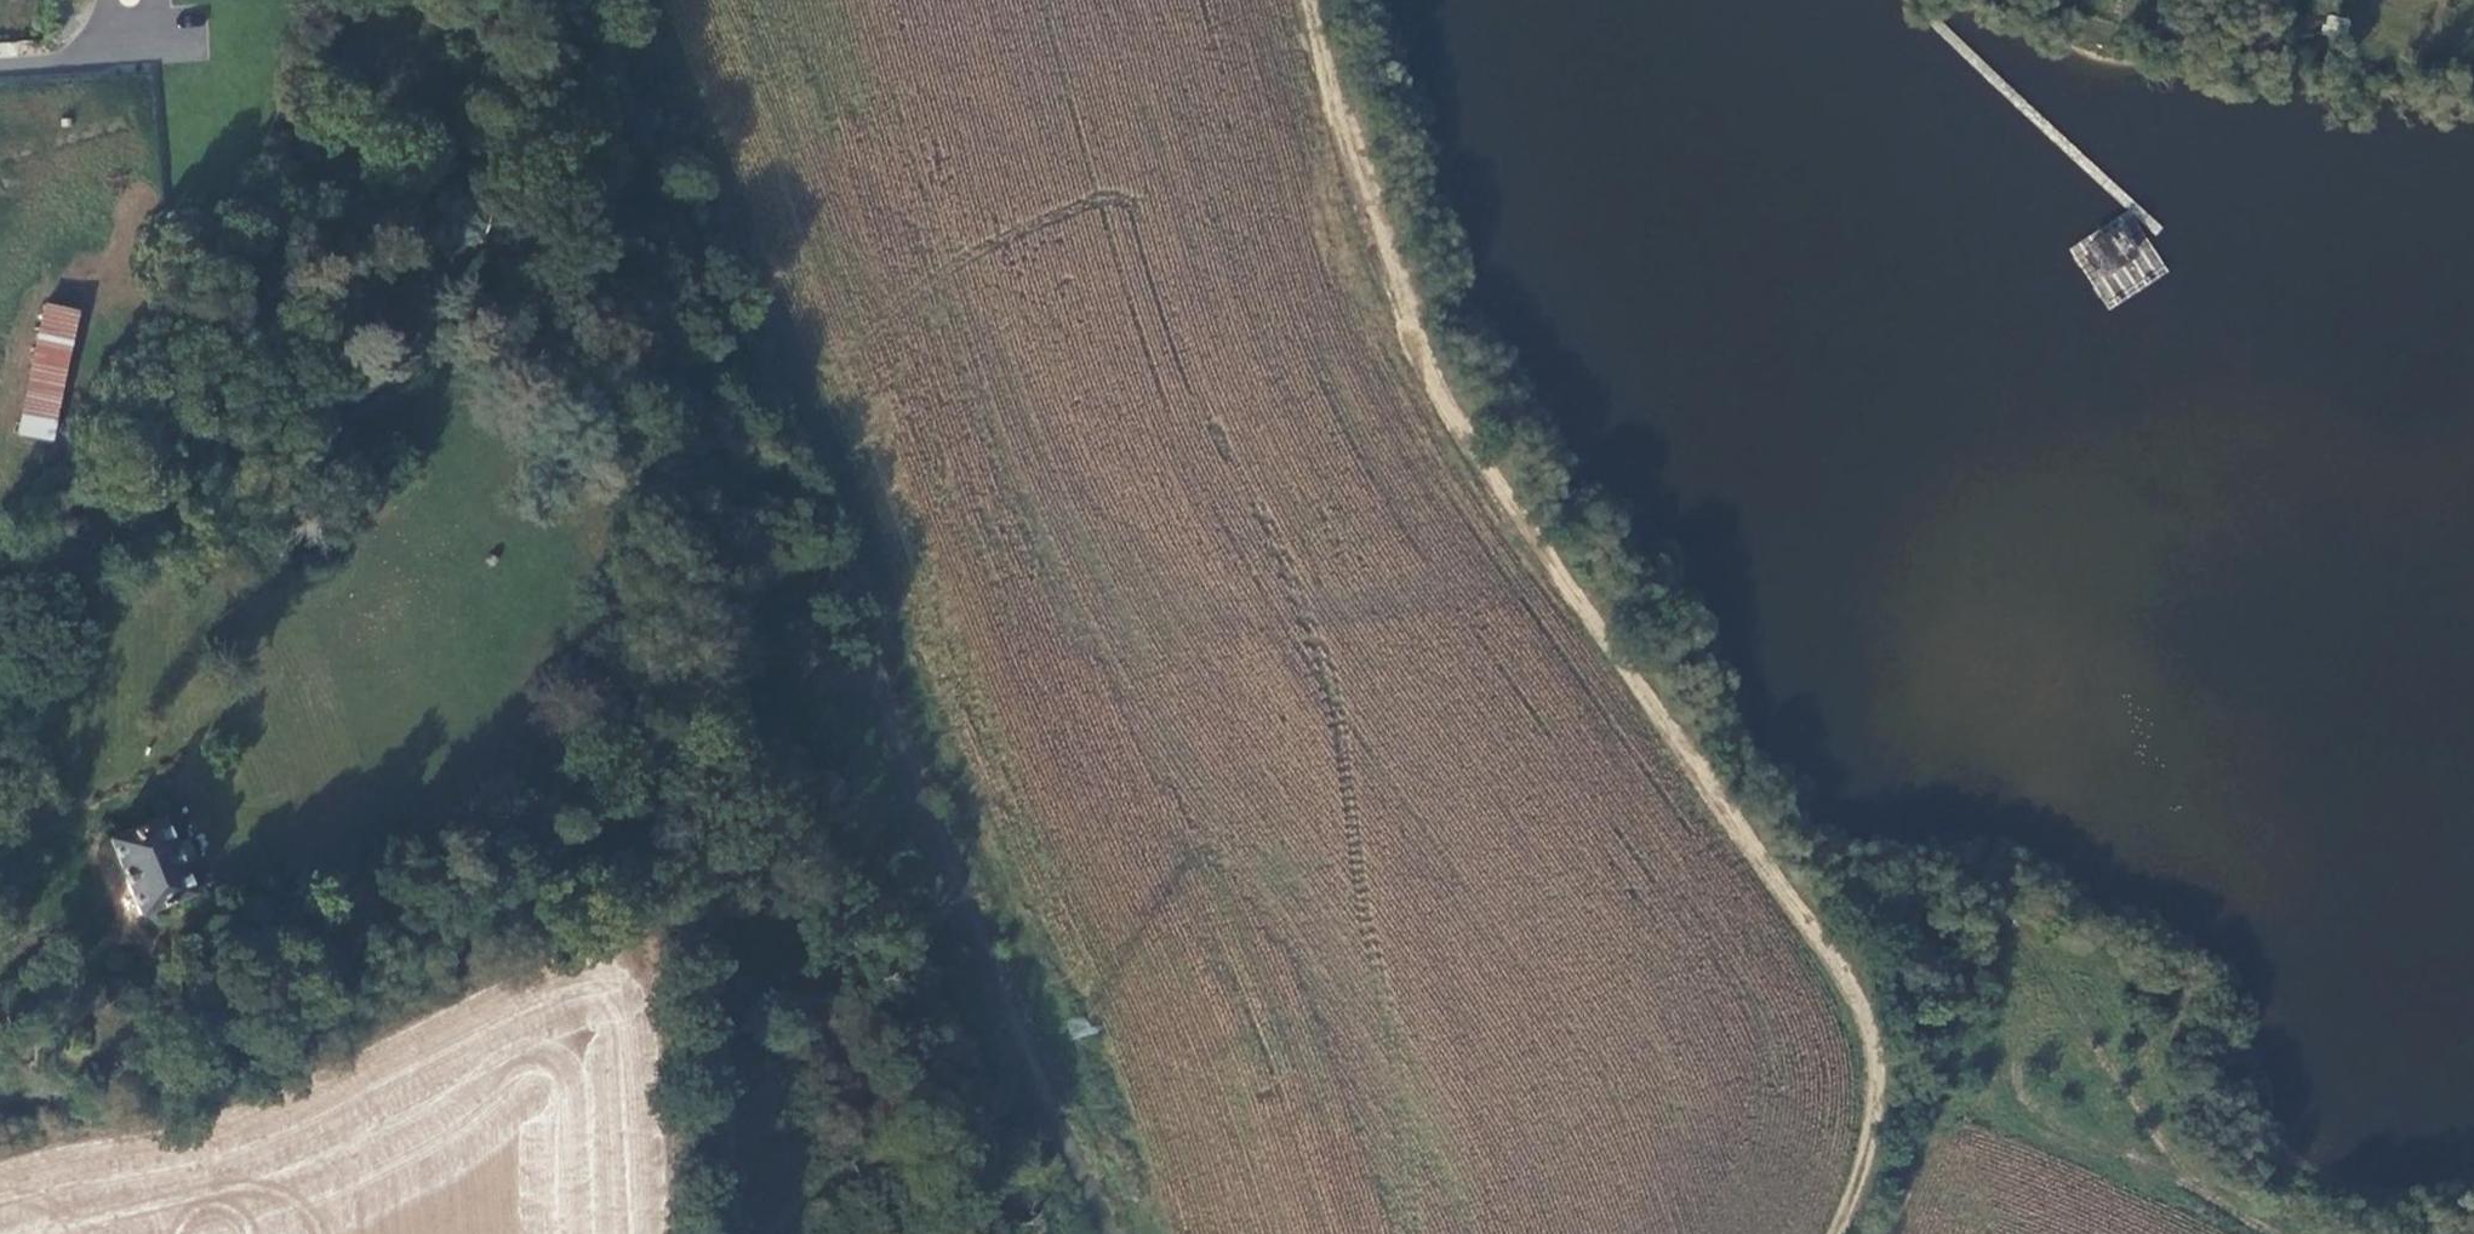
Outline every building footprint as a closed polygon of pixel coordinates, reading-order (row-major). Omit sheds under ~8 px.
[(80,312),(46,304),(15,431),(48,439),(80,312)] [(162,828),(106,849),(137,928),(193,907),(162,828)]
